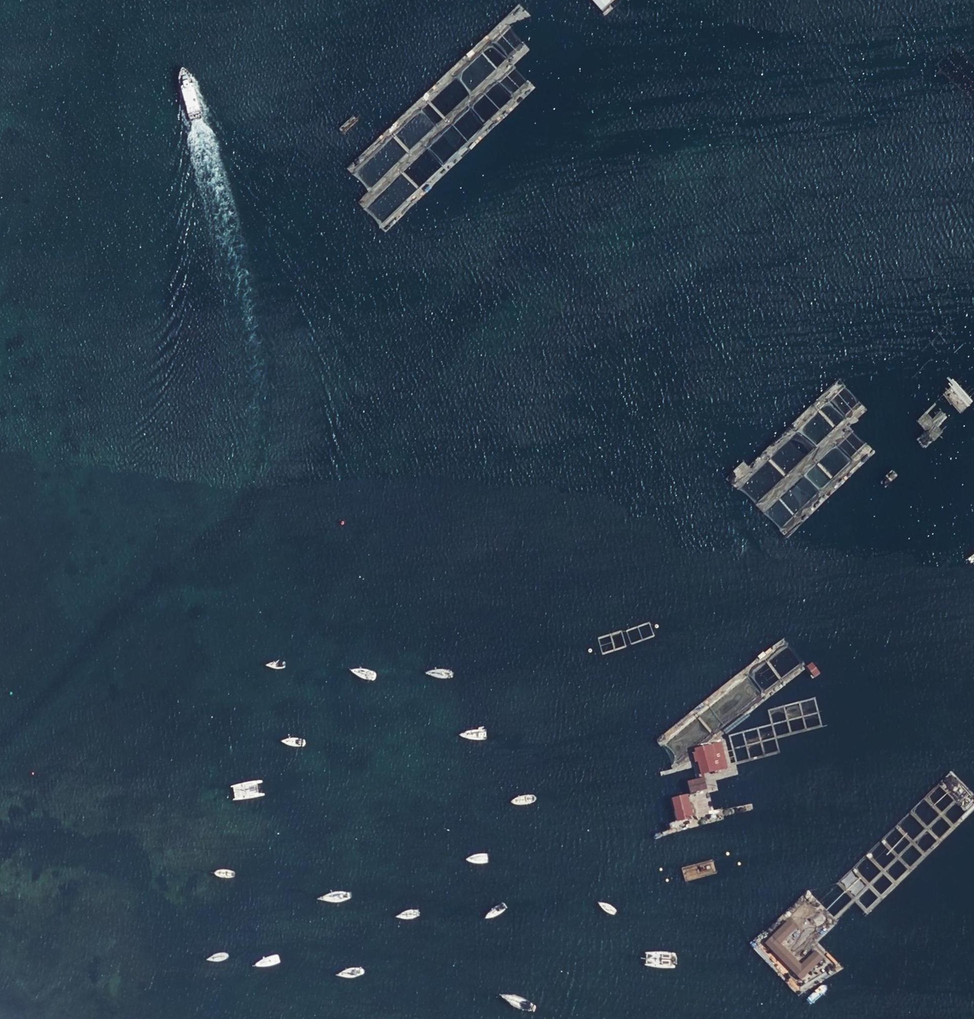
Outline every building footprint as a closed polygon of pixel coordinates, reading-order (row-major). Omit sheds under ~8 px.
[(601,10),(610,2),(608,0),(593,0),(601,10)] [(688,795),(673,799),(678,820),(693,816),(688,795)]
